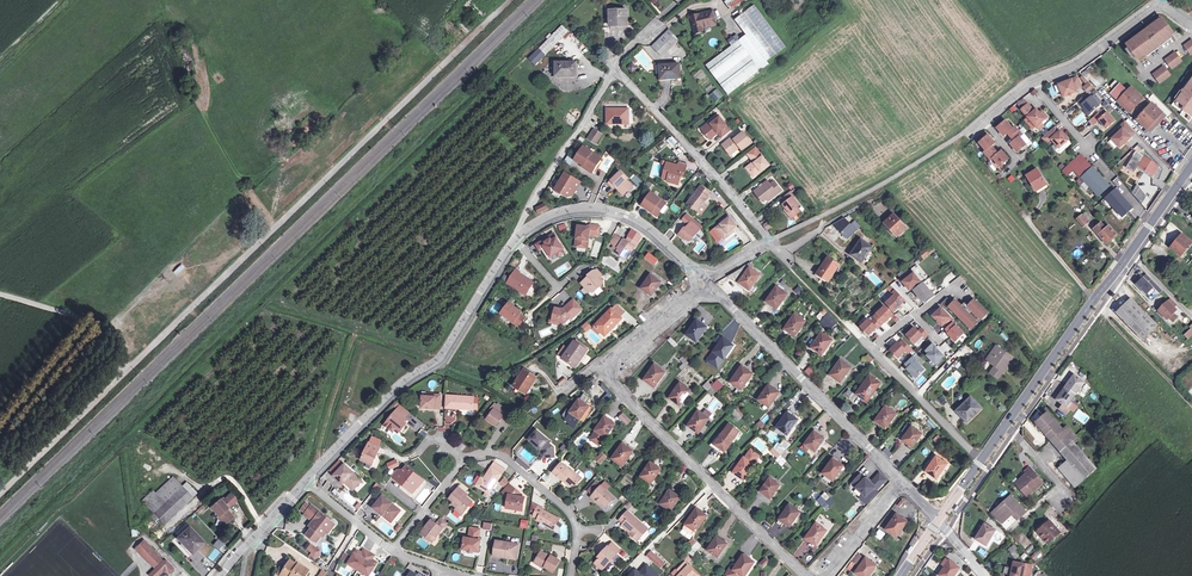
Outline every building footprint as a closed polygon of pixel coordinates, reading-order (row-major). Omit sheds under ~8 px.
[(752,8),(780,44),(790,37),(762,0),(752,8)] [(778,15),(788,7),(782,0),(767,0),(778,15)] [(610,11),(610,26),(627,26),(627,10),(610,11)] [(739,17),(768,55),(777,48),(748,10),(739,17)] [(691,17),(695,33),(703,31),(702,28),(716,24),(713,11),(691,17)] [(1127,46),(1129,48),(1134,55),(1138,60),(1156,46),(1154,44),(1157,42),(1159,44),(1174,33),(1163,19),(1148,30),(1149,31),(1146,33),(1146,32),(1127,46)] [(529,59),(535,64),(563,37),(565,39),(570,34),(562,26),(529,59)] [(679,40),(669,29),(652,46),(662,56),(679,40)] [(706,65),(728,95),(761,70),(739,40),(706,65)] [(642,57),(647,53),(643,49),(639,52),(642,57)] [(1181,61),(1175,53),(1165,60),(1171,69),(1181,61)] [(556,76),(576,76),(576,63),(556,62),(556,76)] [(637,68),(632,63),(628,68),(632,72),(637,68)] [(660,65),(661,79),(668,79),(680,78),(679,64),(660,65)] [(1084,73),(1098,88),(1102,84),(1101,83),(1104,80),(1092,67),(1084,73)] [(1170,75),(1164,67),(1153,75),(1159,83),(1170,75)] [(1081,87),(1078,77),(1059,84),(1064,97),(1077,92),(1076,89),(1081,87)] [(1176,104),(1183,110),(1180,115),(1189,122),(1191,117),(1191,82),(1184,93),(1181,90),(1175,99),(1178,101),(1176,104)] [(1093,88),(1088,83),(1084,87),(1088,92),(1093,88)] [(1117,101),(1150,133),(1166,116),(1153,103),(1151,105),(1131,87),(1128,90),(1120,83),(1109,94),(1117,101)] [(719,89),(709,93),(714,102),(723,97),(719,89)] [(1085,95),(1078,101),(1082,105),(1083,104),(1090,113),(1099,106),(1092,97),(1089,99),(1085,95)] [(1023,100),(1019,104),(1023,109),(1027,105),(1023,100)] [(1023,109),(1021,110),(1036,127),(1037,126),(1041,123),(1048,117),(1042,110),(1040,112),(1038,113),(1035,110),(1034,111),(1028,104),(1027,105),(1023,109)] [(1083,104),(1082,105),(1089,114),(1090,113),(1083,104)] [(607,123),(628,123),(628,109),(607,109),(607,123)] [(1103,109),(1094,117),(1098,121),(1099,120),(1106,128),(1115,121),(1107,112),(1106,113),(1103,109)] [(705,128),(704,133),(710,139),(718,133),(722,138),(731,131),(719,115),(709,122),(711,124),(705,128)] [(1094,117),(1089,121),(1093,126),(1098,121),(1094,117)] [(1011,136),(1019,130),(1015,126),(1013,128),(1006,120),(997,127),(1004,136),(1008,133),(1011,136)] [(1135,132),(1125,120),(1117,127),(1121,130),(1112,139),(1120,147),(1131,137),(1130,136),(1135,132)] [(701,129),(704,133),(705,128),(711,124),(709,122),(701,129)] [(1055,127),(1043,137),(1047,142),(1051,139),(1059,148),(1069,140),(1060,131),(1059,132),(1055,127)] [(602,134),(594,129),(587,139),(595,144),(602,134)] [(1022,134),(1019,130),(1011,136),(1014,140),(1011,143),(1018,152),(1027,144),(1020,136),(1022,134)] [(723,145),(728,151),(733,147),(735,150),(740,147),(742,150),(751,142),(743,132),(735,139),(733,137),(723,145)] [(666,139),(672,147),(678,143),(672,135),(666,139)] [(984,152),(988,156),(995,150),(992,146),(995,143),(988,135),(979,142),(986,150),(984,152)] [(1110,139),(1107,142),(1113,149),(1116,146),(1110,139)] [(652,157),(666,146),(663,141),(649,152),(652,157)] [(1036,141),(1031,144),(1035,149),(1039,146),(1036,141)] [(583,147),(574,161),(583,166),(584,164),(594,170),(601,159),(583,147)] [(995,150),(988,156),(991,160),(993,158),(1000,166),(1009,159),(1002,150),(998,153),(995,150)] [(1025,151),(1020,155),(1024,159),(1029,154),(1025,151)] [(1126,168),(1134,172),(1138,166),(1144,170),(1148,173),(1153,176),(1159,166),(1136,151),(1126,168)] [(753,171),(755,175),(769,165),(759,152),(751,158),(754,162),(746,168),(750,173),(753,171)] [(1163,159),(1175,169),(1181,162),(1169,152),(1163,159)] [(564,161),(570,165),(573,159),(568,155),(564,161)] [(1080,156),(1076,160),(1081,165),(1085,161),(1080,156)] [(1075,171),(1074,171),(1099,197),(1110,186),(1085,161),(1081,165),(1076,160),(1070,165),(1074,170),(1075,171)] [(660,178),(663,164),(653,161),(650,175),(660,178)] [(681,176),(681,174),(684,174),(686,166),(678,163),(677,167),(666,164),(663,176),(668,177),(667,182),(678,185),(681,176)] [(583,166),(582,167),(592,174),(594,170),(584,164),(583,166)] [(1070,165),(1064,171),(1068,175),(1074,170),(1070,165)] [(1036,190),(1046,184),(1037,168),(1026,175),(1036,190)] [(615,187),(615,186),(618,188),(617,189),(623,196),(632,187),(626,180),(627,179),(620,172),(608,184),(613,189),(615,187)] [(581,183),(565,174),(555,190),(555,191),(555,192),(560,195),(561,195),(561,194),(567,198),(570,197),(574,190),(576,191),(581,183)] [(1011,183),(1015,179),(1011,175),(1007,179),(1011,183)] [(770,184),(768,181),(754,191),(762,202),(766,198),(769,196),(771,199),(782,190),(774,181),(770,184)] [(701,186),(688,204),(698,211),(704,203),(708,197),(707,196),(710,193),(701,186)] [(790,213),(793,217),(800,211),(797,207),(799,206),(792,197),(793,197),(790,192),(782,198),(785,203),(783,204),(786,208),(784,210),(788,214),(790,213)] [(651,193),(642,206),(652,213),(653,211),(658,215),(666,203),(651,193)] [(544,204),(536,208),(538,213),(546,209),(544,204)] [(1090,209),(1087,212),(1091,218),(1095,215),(1090,209)] [(903,218),(895,212),(884,223),(892,229),(898,237),(909,227),(903,218)] [(1086,212),(1083,214),(1089,221),(1092,219),(1091,218),(1087,212),(1086,212)] [(1089,221),(1083,214),(1077,219),(1083,226),(1089,221)] [(730,217),(716,228),(723,237),(732,230),(737,226),(730,217)] [(861,227),(855,220),(850,225),(857,231),(861,227)] [(684,229),(679,235),(683,239),(686,238),(688,241),(691,241),(701,229),(692,222),(685,230),(684,229)] [(768,222),(763,225),(767,230),(772,227),(768,222)] [(1094,229),(1098,234),(1099,234),(1108,244),(1118,235),(1109,225),(1106,228),(1101,222),(1094,229)] [(590,228),(578,226),(576,247),(588,248),(589,235),(598,236),(600,226),(590,225),(590,228)] [(732,230),(723,237),(724,239),(734,232),(732,230)] [(545,248),(551,257),(557,254),(563,250),(564,249),(554,234),(536,245),(540,251),(542,249),(545,248)] [(1185,248),(1186,249),(1191,242),(1182,234),(1171,247),(1179,255),(1185,248)] [(615,246),(620,238),(616,235),(611,243),(615,246)] [(620,238),(615,246),(619,249),(618,251),(622,254),(621,256),(627,260),(638,242),(629,236),(626,242),(624,242),(623,240),(620,238)] [(872,247),(861,240),(851,255),(862,262),(872,247)] [(595,241),(590,256),(597,258),(602,242),(595,241)] [(935,250),(932,246),(920,256),(923,259),(935,250)] [(658,260),(648,253),(645,258),(655,265),(658,261),(658,260)] [(602,260),(614,270),(619,263),(607,254),(602,260)] [(828,258),(817,274),(829,281),(839,265),(828,258)] [(744,285),(742,287),(751,293),(751,292),(752,293),(755,289),(752,286),(760,275),(750,269),(753,265),(750,262),(727,276),(738,284),(739,281),(744,285)] [(177,274),(184,267),(181,264),(173,271),(177,274)] [(516,269),(508,283),(526,295),(534,283),(520,273),(520,272),(516,269)] [(900,280),(910,292),(913,290),(922,282),(911,269),(900,280)] [(597,270),(593,271),(599,278),(602,275),(597,270)] [(590,276),(582,283),(589,292),(594,292),(603,284),(598,279),(599,278),(593,271),(589,275),(590,276)] [(827,283),(829,281),(817,274),(816,276),(827,283)] [(1146,274),(1136,284),(1146,294),(1153,287),(1159,294),(1162,291),(1146,274)] [(661,282),(651,275),(642,288),(652,295),(661,282)] [(924,281),(913,290),(925,304),(936,296),(924,281)] [(799,285),(794,290),(799,295),(804,290),(799,285)] [(766,301),(777,309),(787,294),(777,287),(766,301)] [(885,303),(896,312),(904,305),(900,301),(904,297),(895,290),(892,293),(894,295),(885,303)] [(949,307),(970,329),(980,321),(979,320),(989,312),(975,297),(965,306),(956,296),(950,301),(947,298),(941,303),(947,309),(949,307)] [(580,305),(575,299),(563,310),(556,308),(556,312),(554,321),(561,322),(565,323),(571,318),(572,319),(579,313),(576,309),(580,305)] [(664,299),(657,305),(661,309),(667,303),(664,299)] [(1117,312),(1144,339),(1157,326),(1149,317),(1150,316),(1140,306),(1138,307),(1130,299),(1117,312)] [(1175,303),(1171,299),(1159,310),(1167,319),(1171,316),(1172,318),(1171,319),(1173,321),(1177,317),(1173,313),(1177,310),(1174,308),(1173,306),(1175,303)] [(509,303),(502,313),(519,327),(526,318),(521,314),(522,313),(509,303)] [(611,309),(595,326),(601,331),(605,335),(621,319),(619,316),(623,312),(617,306),(613,310),(611,309)] [(885,306),(875,314),(885,323),(895,315),(885,306)] [(941,307),(932,317),(955,343),(966,334),(941,307)] [(554,321),(556,312),(553,311),(550,323),(561,325),(561,322),(554,321)] [(806,321),(795,314),(784,329),(795,336),(806,321)] [(828,314),(825,317),(824,318),(828,322),(832,318),(828,314)] [(867,320),(859,326),(869,336),(885,323),(875,314),(867,320)] [(704,331),(707,327),(696,320),(686,335),(697,342),(704,331)] [(1189,320),(1183,325),(1190,332),(1191,330),(1191,323),(1191,322),(1189,320)] [(587,323),(582,327),(586,331),(591,327),(587,323)] [(595,326),(593,329),(598,334),(601,331),(595,326)] [(1001,326),(998,328),(1004,337),(1007,335),(1001,326)] [(914,327),(905,335),(914,345),(923,338),(926,339),(930,335),(921,328),(919,329),(914,327)] [(1158,330),(1164,338),(1167,336),(1161,328),(1158,330)] [(811,348),(822,355),(833,340),(822,333),(811,348)] [(733,344),(723,337),(707,361),(717,368),(733,344)] [(667,341),(673,347),(676,344),(670,338),(667,341)] [(898,341),(889,350),(899,359),(906,353),(909,355),(914,351),(902,340),(900,343),(898,341)] [(586,350),(573,341),(568,349),(564,346),(559,353),(563,356),(562,357),(575,366),(586,350)] [(945,342),(940,346),(950,356),(955,351),(945,342)] [(946,356),(932,344),(923,354),(937,365),(946,356)] [(997,346),(989,357),(993,360),(991,363),(997,367),(992,373),(999,378),(1013,358),(997,346)] [(873,360),(867,354),(864,358),(869,363),(873,360)] [(689,363),(683,356),(680,359),(686,366),(689,363)] [(927,370),(913,357),(903,367),(914,381),(927,370)] [(851,367),(841,360),(830,375),(841,383),(851,367)] [(954,366),(959,368),(962,362),(956,360),(954,366)] [(665,372),(655,365),(644,380),(655,387),(665,372)] [(747,381),(751,376),(753,374),(742,366),(731,382),(741,390),(747,381)] [(811,377),(816,372),(810,366),(805,371),(811,377)] [(513,386),(525,393),(530,385),(531,386),(537,378),(524,369),(513,386)] [(958,381),(963,376),(956,369),(951,374),(958,381)] [(707,381),(712,386),(718,380),(713,376),(707,381)] [(857,394),(867,402),(880,383),(870,376),(857,394)] [(1070,384),(1068,383),(1065,387),(1075,395),(1081,387),(1084,382),(1085,382),(1076,376),(1070,384)] [(718,380),(712,386),(717,391),(718,392),(723,386),(718,380)] [(707,391),(712,386),(707,381),(703,386),(707,391)] [(691,390),(680,383),(670,398),(680,405),(691,390)] [(759,400),(769,407),(780,392),(769,385),(759,400)] [(717,391),(712,386),(707,391),(713,396),(717,391)] [(1070,402),(1075,395),(1065,387),(1062,391),(1064,392),(1058,400),(1063,404),(1060,408),(1067,414),(1070,409),(1066,407),(1067,407),(1070,402)] [(567,409),(562,415),(566,420),(571,423),(576,424),(579,419),(580,420),(589,406),(586,404),(590,397),(584,393),(579,399),(570,411),(567,409)] [(422,408),(435,409),(435,407),(440,407),(441,395),(426,394),(426,396),(420,396),(420,401),(422,401),(422,408)] [(453,399),(446,399),(445,408),(473,410),(474,397),(453,396),(453,399)] [(971,398),(957,411),(968,422),(982,408),(971,398)] [(930,400),(939,410),(941,409),(931,399),(930,400)] [(494,410),(491,414),(487,419),(496,426),(501,419),(506,422),(510,417),(511,415),(495,404),(492,408),(494,410)] [(385,425),(390,429),(393,426),(397,428),(400,431),(407,424),(405,423),(403,420),(405,418),(409,412),(401,405),(385,425)] [(875,421),(886,429),(896,414),(886,406),(875,421)] [(902,412),(905,416),(911,411),(908,407),(902,412)] [(739,408),(736,410),(742,417),(745,414),(739,408)] [(738,421),(742,417),(736,410),(735,409),(731,413),(738,421)] [(709,418),(699,411),(688,426),(699,433),(709,418)] [(787,412),(777,427),(787,435),(798,420),(787,412)] [(1036,421),(1051,440),(1063,430),(1047,412),(1036,421)] [(630,421),(623,414),(619,417),(627,425),(630,421)] [(766,414),(761,419),(765,423),(770,418),(766,414)] [(615,424),(605,417),(596,430),(596,431),(592,438),(592,440),(598,444),(600,444),(605,437),(606,437),(615,424)] [(345,418),(335,428),(340,434),(351,423),(345,418)] [(739,431),(729,424),(715,445),(722,450),(725,445),(728,447),(739,431)] [(1063,430),(1073,441),(1077,437),(1067,426),(1063,430)] [(787,435),(777,427),(775,430),(785,437),(787,435)] [(902,440),(912,447),(922,434),(912,427),(902,440)] [(758,432),(764,438),(767,435),(762,429),(758,432)] [(537,430),(529,439),(542,450),(542,456),(548,455),(548,457),(554,457),(553,447),(549,443),(547,442),(548,440),(537,430)] [(1063,430),(1051,440),(1068,459),(1058,468),(1075,488),(1098,469),(1073,441),(1063,430)] [(815,452),(825,438),(814,431),(805,445),(806,445),(809,447),(815,452)] [(785,439),(781,444),(787,450),(791,445),(785,439)] [(375,459),(374,457),(379,446),(369,442),(361,460),(372,465),(375,459)] [(773,448),(781,456),(787,450),(781,444),(779,442),(773,448)] [(633,451),(623,444),(612,459),(615,461),(621,464),(623,466),(633,451)] [(778,459),(781,456),(773,448),(770,451),(778,459)] [(885,448),(882,453),(890,457),(893,452),(885,448)] [(787,450),(781,456),(784,459),(790,453),(787,450)] [(734,472),(733,472),(744,480),(755,465),(754,464),(758,458),(757,454),(753,451),(749,452),(745,458),(744,457),(738,466),(734,472)] [(599,463),(606,456),(602,452),(595,460),(599,463)] [(607,457),(606,456),(599,463),(600,464),(607,457)] [(784,459),(781,456),(778,459),(776,460),(781,465),(786,461),(784,459)] [(947,464),(936,456),(926,471),(936,479),(947,464)] [(388,464),(391,469),(399,466),(396,460),(388,464)] [(837,463),(832,460),(822,473),(833,481),(844,466),(837,462),(837,463)] [(343,465),(339,461),(330,471),(334,474),(343,465)] [(494,463),(491,467),(502,474),(505,469),(494,463)] [(553,473),(563,480),(564,479),(571,485),(576,485),(578,482),(576,480),(580,477),(571,470),(570,471),(561,463),(553,473)] [(650,463),(641,476),(647,480),(651,483),(661,469),(650,463)] [(353,486),(357,486),(362,481),(344,464),(343,465),(334,474),(333,475),(338,480),(339,479),(343,483),(344,482),(351,488),(353,486)] [(406,466),(400,473),(395,479),(401,483),(401,482),(405,485),(405,486),(413,493),(417,488),(416,482),(420,477),(406,466)] [(502,474),(491,467),(484,479),(479,487),(489,494),(502,474)] [(1018,486),(1027,496),(1043,482),(1030,468),(1025,472),(1027,474),(1022,478),(1024,480),(1018,486)] [(392,476),(395,479),(400,473),(397,470),(392,476)] [(863,495),(859,499),(867,505),(888,481),(880,472),(872,482),(867,479),(860,474),(850,484),(863,495)] [(424,480),(420,477),(416,482),(417,488),(417,489),(424,480)] [(165,503),(154,514),(164,525),(192,498),(197,493),(186,482),(182,487),(173,478),(161,489),(162,491),(157,496),(165,503)] [(780,485),(770,478),(760,491),(771,499),(780,485)] [(380,492),(383,487),(376,482),(373,487),(380,492)] [(588,491),(593,495),(600,486),(596,482),(588,491)] [(525,497),(521,497),(521,494),(510,484),(503,492),(507,496),(509,496),(507,507),(523,509),(525,497)] [(606,508),(615,498),(601,486),(600,486),(593,495),(591,497),(595,501),(596,499),(606,508)] [(462,515),(469,507),(466,505),(470,500),(466,496),(464,495),(465,493),(459,487),(450,498),(454,502),(453,504),(457,508),(455,510),(462,515)] [(640,493),(634,488),(630,493),(636,498),(640,493)] [(826,501),(830,497),(825,492),(822,489),(820,491),(823,493),(821,496),(823,498),(826,501)] [(165,503),(157,496),(152,490),(141,501),(154,514),(165,503)] [(680,497),(670,490),(660,504),(671,511),(680,497)] [(221,502),(220,501),(219,500),(211,508),(218,517),(220,515),(226,523),(233,517),(226,510),(237,500),(231,494),(224,500),(221,502)] [(384,512),(393,520),(400,511),(382,496),(373,508),(382,515),(384,512)] [(1004,504),(996,512),(1004,521),(1012,513),(1017,519),(1025,512),(1011,496),(1003,503),(1004,504)] [(831,505),(835,501),(830,497),(826,501),(831,505)] [(1002,523),(1004,521),(996,512),(1004,504),(1003,503),(992,513),(1002,523)] [(790,527),(800,512),(790,504),(779,519),(790,527)] [(306,535),(311,539),(312,537),(317,541),(321,536),(323,537),(327,533),(328,534),(334,525),(320,513),(320,512),(312,506),(304,515),(313,522),(311,523),(315,526),(313,528),(312,528),(311,528),(306,535)] [(543,510),(544,509),(539,506),(535,513),(533,516),(538,519),(537,520),(554,529),(559,519),(543,510)] [(707,516),(696,508),(685,525),(696,532),(707,516)] [(631,532),(639,539),(648,529),(627,511),(619,520),(624,524),(622,525),(630,533),(631,532)] [(391,522),(393,520),(384,512),(382,515),(391,522)] [(194,513),(189,517),(211,539),(216,535),(194,513)] [(897,514),(886,529),(897,537),(907,522),(897,514)] [(224,525),(226,523),(220,515),(218,517),(217,517),(224,525)] [(990,515),(985,523),(996,530),(1005,536),(1007,533),(990,515)] [(435,536),(437,537),(443,529),(442,528),(443,526),(445,527),(448,523),(441,518),(437,524),(432,520),(421,533),(427,538),(427,537),(431,540),(435,536)] [(527,528),(528,520),(521,519),(520,527),(527,528)] [(484,521),(482,528),(491,530),(492,523),(484,521)] [(1047,527),(1040,534),(1048,543),(1060,532),(1050,521),(1045,525),(1047,527)] [(394,528),(398,532),(403,527),(399,523),(394,528)] [(671,523),(665,529),(669,532),(674,526),(671,523)] [(827,531),(816,523),(806,538),(816,546),(827,531)] [(992,537),(996,530),(985,523),(976,539),(985,545),(990,537),(991,538),(992,537)] [(696,532),(685,525),(683,527),(684,529),(692,535),(694,535),(696,532)] [(1040,534),(1047,527),(1045,525),(1038,532),(1040,534)] [(204,543),(189,528),(178,539),(192,554),(204,543)] [(478,545),(479,540),(478,540),(480,529),(470,528),(469,538),(465,538),(463,549),(468,550),(474,551),(479,552),(480,546),(478,545)] [(874,536),(881,540),(886,533),(879,528),(874,536)] [(1001,542),(1005,536),(996,530),(992,537),(1001,542)] [(631,532),(630,533),(629,534),(637,541),(639,539),(631,532)] [(727,544),(717,537),(708,550),(718,557),(727,544)] [(213,544),(220,551),(225,546),(218,539),(213,544)] [(692,549),(698,543),(694,539),(688,546),(692,549)] [(1017,549),(1020,546),(1014,540),(1011,543),(1014,545),(1017,549)] [(156,553),(144,541),(135,549),(138,552),(139,552),(142,555),(141,556),(147,562),(147,561),(149,563),(157,556),(155,554),(156,553)] [(493,556),(505,558),(505,555),(517,557),(519,544),(496,541),(493,556)] [(609,547),(616,554),(620,550),(612,543),(609,547)] [(702,547),(698,543),(692,549),(688,554),(692,558),(702,547)] [(311,545),(307,550),(315,555),(320,555),(320,549),(317,549),(311,545)] [(1015,550),(1017,549),(1014,545),(1008,551),(1012,554),(1015,550)] [(602,553),(603,554),(595,563),(602,570),(617,554),(616,554),(609,547),(608,546),(602,553)] [(348,565),(366,575),(369,575),(377,563),(372,560),(374,556),(364,549),(362,553),(356,550),(352,558),(348,564),(348,565)] [(1035,561),(1042,555),(1038,550),(1031,556),(1035,561)] [(553,572),(560,561),(551,555),(550,557),(541,551),(534,562),(544,568),(545,567),(553,572)] [(651,551),(647,556),(653,560),(657,556),(651,551)] [(341,560),(348,564),(352,558),(345,554),(341,560)] [(743,554),(733,570),(730,568),(725,575),(726,575),(745,575),(754,562),(743,554)] [(161,560),(157,556),(149,563),(153,567),(161,560)] [(664,563),(657,556),(653,560),(660,567),(664,563)] [(766,558),(759,564),(762,567),(769,560),(766,558)] [(866,558),(855,573),(859,575),(869,575),(877,565),(866,558)] [(954,574),(959,567),(949,560),(945,567),(939,575),(940,575),(954,575),(955,575),(954,574)] [(168,574),(171,574),(174,572),(174,569),(171,566),(168,566),(168,563),(166,561),(163,561),(161,563),(160,566),(158,566),(155,568),(155,571),(152,571),(150,573),(150,575),(158,575),(158,574),(160,574),(163,572),(166,572),(168,574)] [(282,573),(286,575),(306,575),(309,571),(298,565),(297,567),(289,562),(282,573)] [(688,566),(689,565),(685,562),(680,567),(683,571),(678,575),(699,575),(688,566)] [(1014,562),(1011,575),(1023,575),(1024,569),(1025,564),(1014,562)] [(629,575),(659,575),(646,565),(639,573),(635,569),(629,575)] [(680,567),(676,571),(675,570),(672,573),(676,575),(678,575),(683,571),(680,567)]
